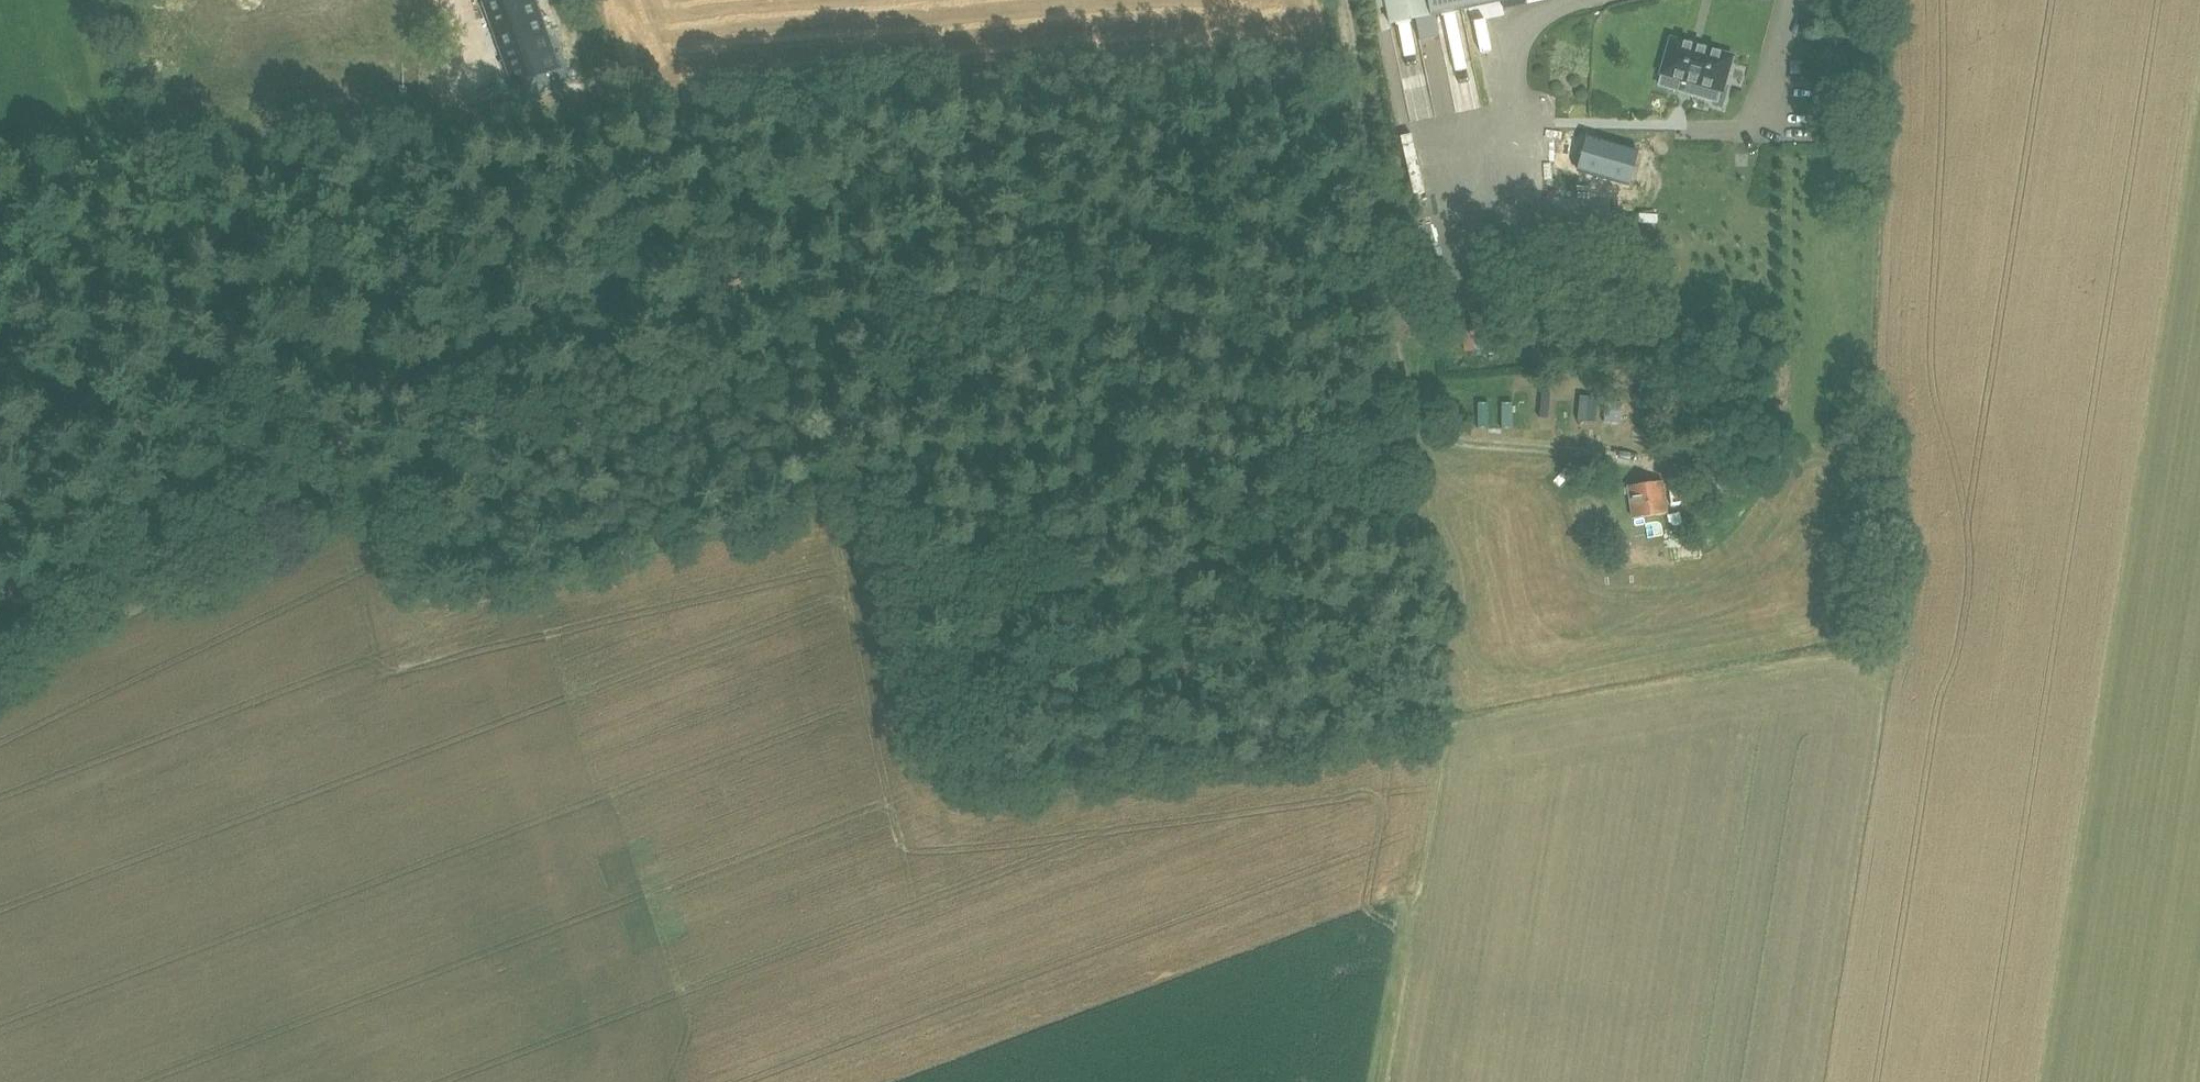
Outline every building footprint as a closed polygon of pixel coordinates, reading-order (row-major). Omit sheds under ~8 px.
[(146,8),(151,18),(168,10),(163,0),(146,8)] [(480,1),(498,50),(549,32),(537,0),(529,0),(515,5),(513,0),(483,0),(480,1)] [(1390,23),(1500,0),(1385,0),(1390,23)] [(1514,5),(1518,20),(1538,15),(1534,0),(1533,0),(1514,5)] [(549,32),(498,50),(511,85),(549,71),(543,56),(555,51),(549,32)] [(555,38),(559,53),(574,49),(570,34),(555,38)] [(1461,65),(1475,61),(1469,36),(1454,40),(1461,65)] [(1671,38),(1660,73),(1663,74),(1660,85),(1716,101),(1719,91),(1722,91),(1733,56),(1671,38)] [(1496,121),(1483,69),(1460,74),(1474,127),(1496,121)] [(1637,152),(1586,137),(1576,170),(1627,185),(1637,152)] [(1663,481),(1628,487),(1633,520),(1668,515),(1663,481)]
